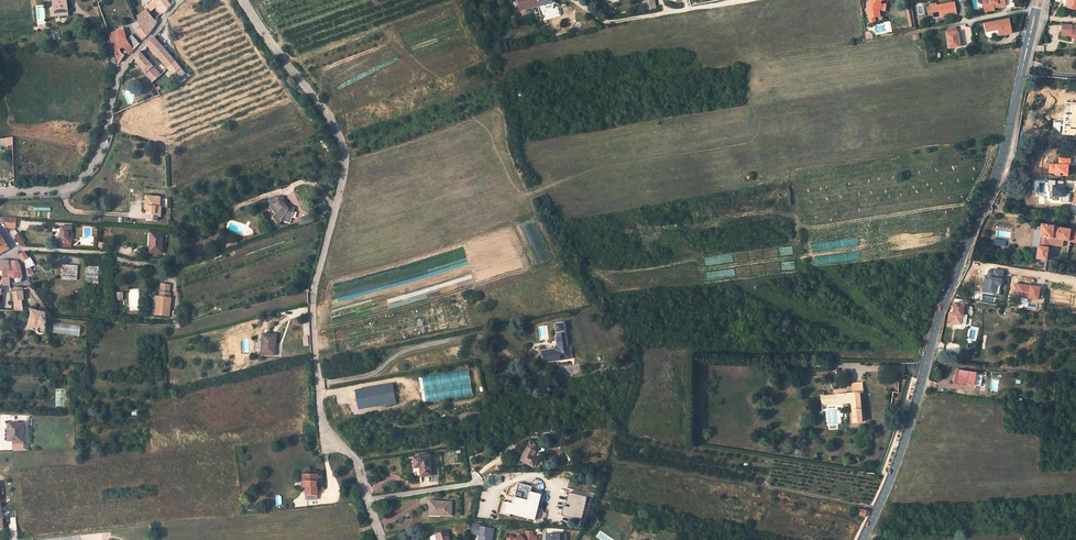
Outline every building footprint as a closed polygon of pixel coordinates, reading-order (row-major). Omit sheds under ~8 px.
[(56,16),(68,15),(66,3),(67,3),(67,0),(54,0),(56,16)] [(165,13),(171,5),(167,0),(154,0),(151,3),(153,5),(156,2),(165,13)] [(519,3),(519,6),(521,11),(552,3),(551,0),(518,0),(519,3)] [(869,3),(870,7),(867,7),(869,18),(874,17),(880,16),(878,10),(880,10),(881,4),(880,4),(882,0),(871,0),(869,3)] [(985,10),(993,8),(993,6),(1000,4),(1001,7),(1005,6),(1004,0),(983,0),(985,10)] [(1068,8),(1075,10),(1075,0),(1070,0),(1068,8)] [(153,5),(161,15),(165,13),(156,2),(153,5)] [(936,15),(936,18),(943,17),(943,15),(943,14),(945,14),(945,15),(956,13),(954,3),(927,8),(928,16),(933,15),(933,16),(936,15)] [(154,20),(147,10),(141,15),(138,17),(141,21),(140,21),(138,22),(141,28),(147,36),(149,34),(154,27),(157,23),(157,20),(156,18),(154,20)] [(1009,20),(985,24),(986,33),(999,30),(1000,36),(1012,34),(1009,20)] [(1062,25),(1062,36),(1072,36),(1075,36),(1075,39),(1075,41),(1075,25),(1062,25)] [(959,47),(957,33),(956,27),(947,29),(948,34),(947,34),(949,49),(959,47)] [(136,30),(143,40),(147,36),(141,28),(136,30)] [(127,40),(124,30),(110,34),(119,63),(124,56),(125,54),(124,54),(123,55),(122,54),(121,50),(122,49),(121,47),(123,46),(125,47),(129,55),(134,50),(127,40)] [(132,36),(127,40),(134,50),(139,44),(132,36)] [(172,75),(176,80),(185,74),(171,56),(160,43),(155,38),(147,46),(173,74),(172,75)] [(135,58),(148,77),(151,73),(149,71),(151,69),(152,70),(155,68),(142,54),(140,52),(135,58)] [(148,77),(152,83),(161,75),(155,68),(152,70),(151,69),(149,71),(151,73),(148,77)] [(147,212),(147,221),(157,222),(158,217),(158,214),(161,214),(161,208),(159,208),(160,197),(146,197),(145,207),(143,207),(143,211),(147,212)] [(284,197),(269,198),(270,207),(276,214),(274,215),(281,223),(282,220),(291,223),(293,217),(295,218),(296,214),(294,213),(295,208),(291,207),(289,209),(287,206),(289,205),(285,200),(284,201),(284,197)] [(16,224),(15,218),(0,217),(3,221),(7,226),(16,224)] [(1042,225),(1037,259),(1046,260),(1049,245),(1062,247),(1063,240),(1069,242),(1068,245),(1068,246),(1074,247),(1075,245),(1075,243),(1075,231),(1042,225)] [(72,228),(61,227),(61,235),(62,235),(61,243),(71,244),(72,228)] [(163,253),(164,233),(151,232),(150,243),(153,243),(152,253),(163,253)] [(3,252),(9,248),(1,236),(0,235),(0,254),(3,252)] [(60,243),(60,247),(71,247),(71,244),(61,243),(62,235),(61,235),(60,243)] [(26,264),(26,266),(29,264),(27,262),(30,260),(29,258),(25,252),(20,255),(26,264)] [(26,266),(27,271),(33,267),(35,265),(30,257),(29,258),(30,260),(27,262),(29,264),(26,266)] [(15,277),(16,284),(21,283),(23,278),(21,266),(18,262),(14,262),(14,261),(12,261),(4,261),(3,271),(3,278),(4,277),(10,277),(15,277)] [(78,266),(63,265),(63,276),(69,276),(72,276),(77,277),(78,266)] [(98,267),(86,267),(86,281),(88,281),(88,283),(94,283),(95,274),(97,275),(98,267)] [(171,286),(161,285),(161,292),(159,292),(159,297),(158,304),(160,304),(159,309),(158,308),(157,315),(169,316),(171,305),(169,305),(169,303),(171,303),(171,298),(170,298),(171,293),(170,293),(171,286)] [(22,295),(21,288),(14,288),(15,302),(15,311),(24,311),(22,295)] [(961,324),(964,305),(954,303),(951,323),(961,324)] [(91,309),(79,306),(77,314),(89,317),(91,309)] [(39,311),(32,309),(32,314),(28,329),(40,332),(41,334),(47,334),(47,325),(48,323),(47,320),(46,320),(47,313),(39,311)] [(568,349),(564,323),(555,324),(557,335),(555,336),(557,344),(553,349),(542,351),(544,363),(569,359),(568,354),(571,354),(570,348),(568,349)] [(276,335),(263,334),(262,344),(264,344),(263,354),(275,355),(276,335)] [(981,386),(982,374),(960,370),(960,371),(956,371),(954,382),(958,383),(981,386)] [(852,405),(853,423),(862,422),(859,393),(863,393),(862,383),(852,384),(852,392),(853,392),(853,393),(841,395),(841,397),(838,397),(838,400),(842,400),(842,404),(848,403),(851,403),(852,405)] [(828,396),(829,404),(836,403),(836,400),(836,397),(836,396),(828,396)] [(24,424),(9,423),(9,429),(11,429),(10,441),(23,441),(24,424)] [(530,442),(521,460),(534,467),(538,458),(534,456),(539,447),(530,442)] [(429,455),(414,457),(415,466),(420,466),(421,477),(431,475),(429,455)] [(319,475),(305,475),(305,483),(308,483),(308,487),(308,488),(308,500),(309,500),(320,499),(319,487),(318,487),(318,483),(320,483),(319,475)] [(517,505),(526,507),(530,492),(526,488),(521,490),(517,505)] [(508,502),(505,512),(535,520),(541,495),(530,492),(526,507),(517,505),(508,502)] [(451,513),(451,502),(432,502),(432,506),(430,506),(430,513),(440,513),(440,515),(446,515),(446,513),(451,513)] [(435,535),(437,539),(451,539),(448,531),(435,535)] [(537,536),(533,536),(533,531),(525,531),(525,534),(523,537),(520,534),(515,539),(511,535),(507,539),(537,539),(537,536)]
